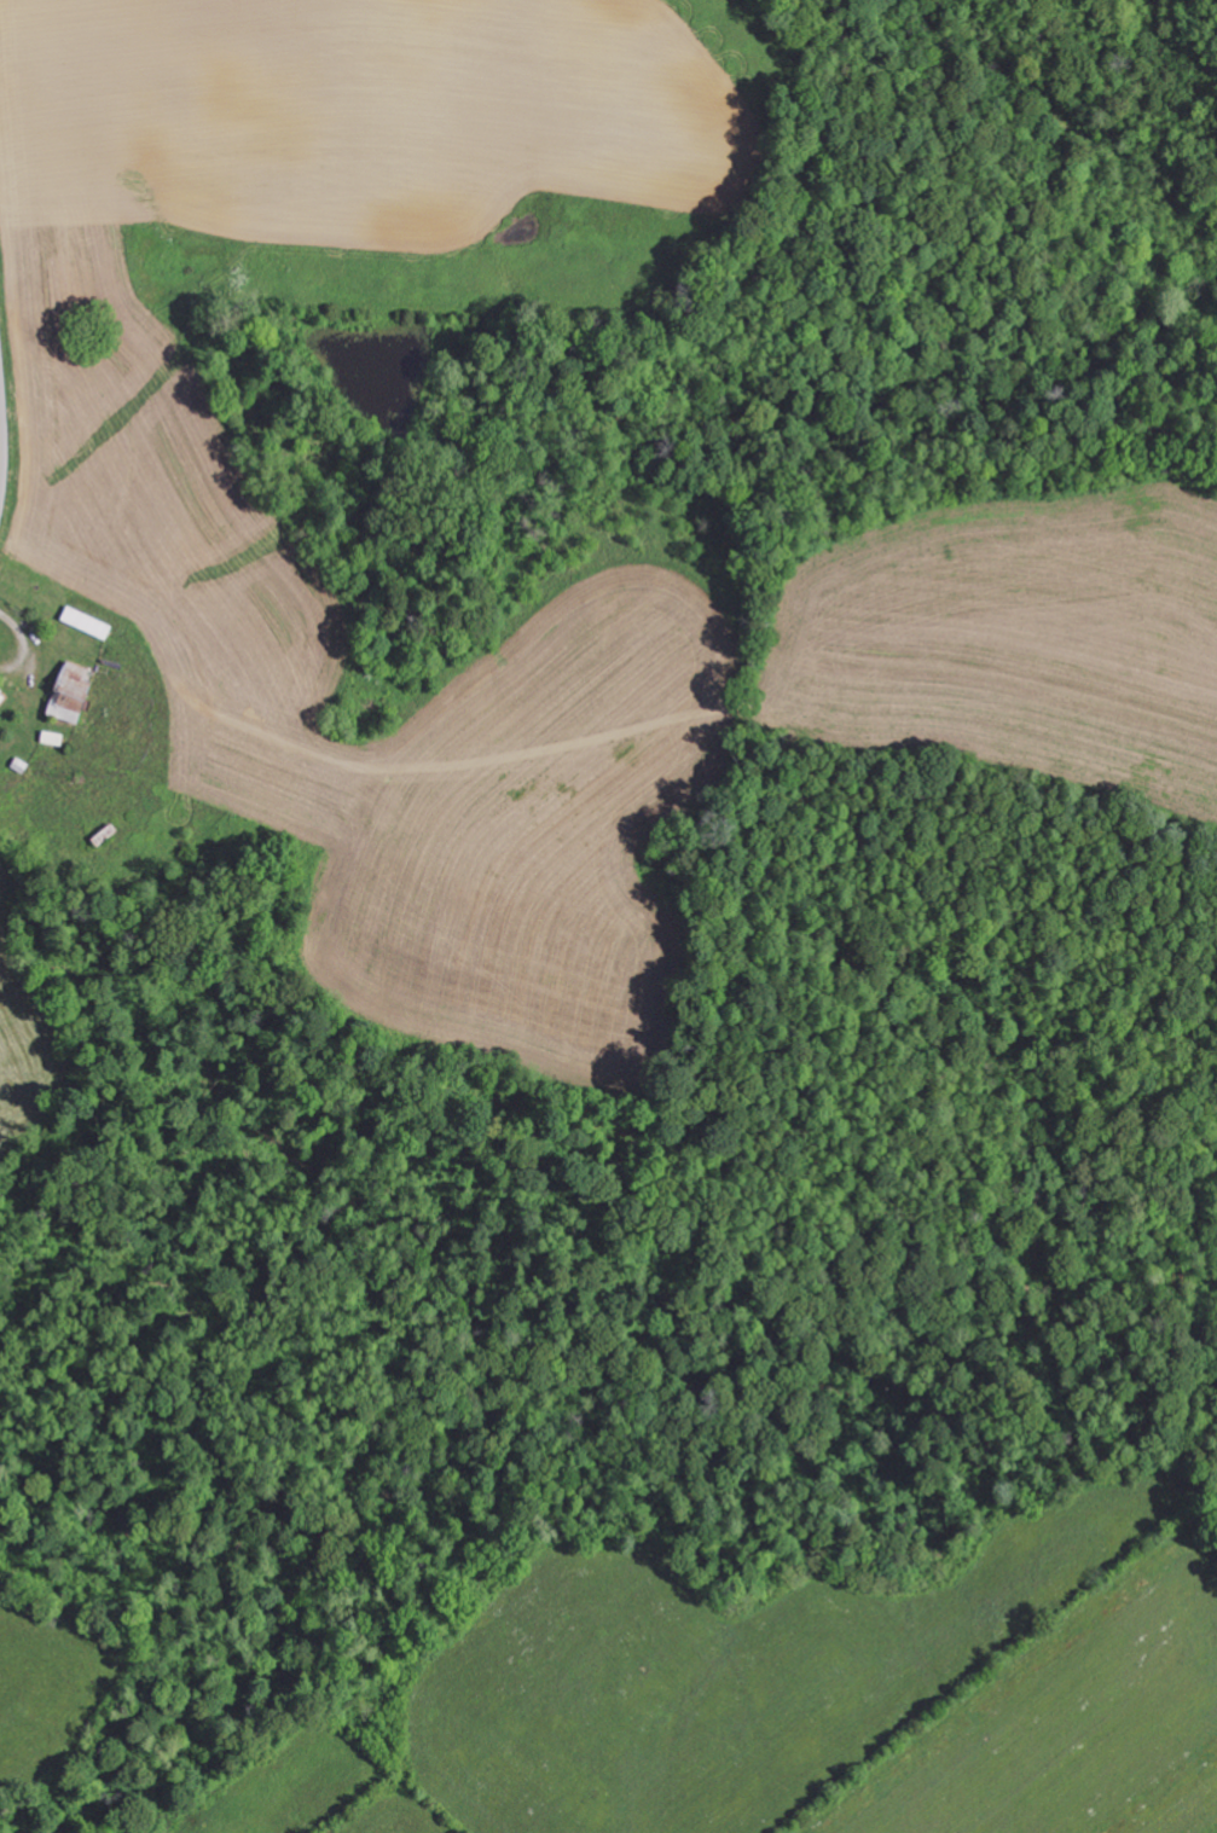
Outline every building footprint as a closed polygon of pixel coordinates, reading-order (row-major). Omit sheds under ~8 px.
[(76,724),(92,671),(62,662),(46,715),(76,724)]
